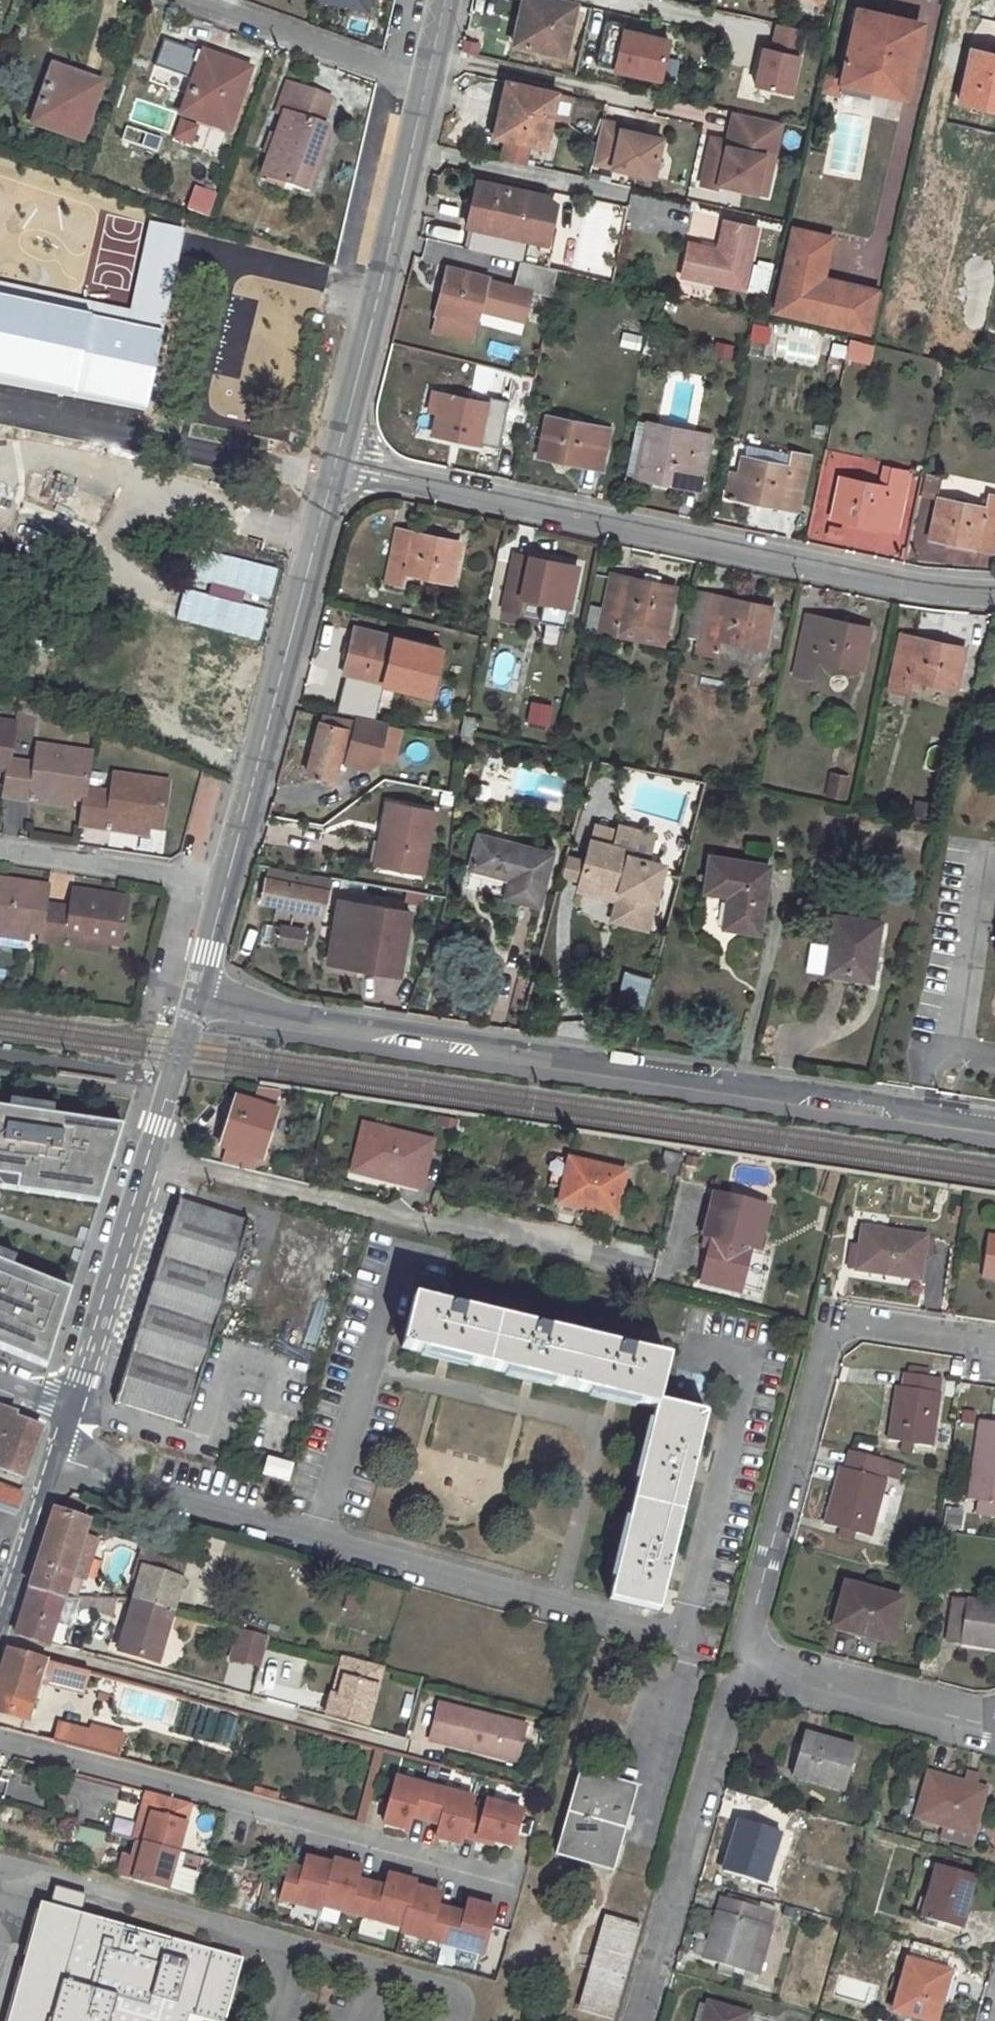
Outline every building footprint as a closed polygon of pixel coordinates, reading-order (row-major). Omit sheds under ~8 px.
[(515,43),(564,55),(576,2),(565,0),(524,0),(515,43)] [(855,20),(842,81),(841,83),(904,97),(919,33),(855,20)] [(790,92),(804,29),(778,23),(772,48),(763,46),(755,85),(790,92)] [(669,51),(672,35),(621,24),(611,69),(667,82),(674,52),(669,51)] [(162,41),(156,68),(189,75),(195,48),(162,41)] [(971,49),(970,55),(981,57),(983,51),(971,49)] [(960,103),(994,110),(994,54),(983,51),(981,57),(970,55),(960,103)] [(202,63),(183,116),(228,132),(245,83),(222,75),(223,71),(202,63)] [(180,88),(184,75),(154,66),(150,80),(180,88)] [(51,72),(34,122),(81,139),(98,89),(51,72)] [(825,78),(821,93),(839,97),(841,83),(842,81),(825,78)] [(570,95),(507,81),(495,136),(507,138),(502,159),(525,164),(529,143),(543,146),(550,119),(565,122),(570,95)] [(328,131),(319,129),(330,101),(288,86),(277,114),(284,117),(262,176),(306,192),(328,131)] [(773,156),(781,121),(733,111),(727,140),(726,145),(710,141),(700,182),(717,186),(718,183),(755,191),(763,154),(773,156)] [(623,124),(602,120),(593,162),(654,176),(662,137),(638,132),(622,129),(623,124)] [(727,140),(711,136),(710,141),(726,145),(727,140)] [(763,154),(755,191),(765,192),(773,156),(763,154)] [(472,228),(467,248),(547,267),(552,246),(545,244),(553,206),(547,196),(482,182),(478,200),(472,228)] [(185,209),(208,217),(217,192),(193,184),(185,209)] [(472,199),(466,227),(472,228),(478,200),(472,199)] [(149,219),(133,307),(0,279),(0,384),(150,411),(183,227),(149,219)] [(689,242),(682,275),(744,290),(756,230),(724,223),(718,249),(689,242)] [(793,228),(775,310),(866,330),(876,290),(822,277),(830,237),(793,228)] [(768,293),(770,263),(754,261),(751,291),(768,293)] [(438,315),(434,331),(472,340),(487,276),(447,267),(435,314),(438,315)] [(520,270),(516,287),(542,294),(546,277),(520,270)] [(662,297),(660,308),(669,310),(672,299),(662,297)] [(639,349),(641,335),(622,332),(620,345),(639,349)] [(851,341),(847,356),(866,360),(870,346),(851,341)] [(441,393),(433,434),(498,448),(507,400),(488,396),(486,403),(441,393)] [(548,416),(539,456),(587,466),(588,464),(603,467),(610,429),(548,416)] [(646,436),(637,477),(684,487),(685,483),(701,487),(711,437),(694,433),(692,446),(646,436)] [(841,436),(838,450),(853,454),(856,440),(841,436)] [(738,478),(734,498),(782,508),(782,505),(798,508),(808,457),(791,455),(789,468),(742,457),(738,478)] [(21,511),(97,531),(109,485),(33,465),(21,511)] [(840,478),(833,518),(881,528),(881,526),(897,530),(909,473),(891,469),(889,474),(884,473),(880,488),(840,478)] [(926,473),(920,495),(938,499),(942,477),(926,473)] [(728,476),(724,496),(734,498),(738,478),(728,476)] [(929,539),(977,549),(977,546),(994,549),(994,547),(994,497),(988,496),(986,509),(938,499),(929,539)] [(397,532),(386,580),(402,583),(405,573),(452,583),(461,544),(413,533),(413,535),(397,532)] [(514,556),(503,609),(519,613),(523,597),(545,601),(541,622),(566,627),(579,568),(531,557),(531,559),(514,556)] [(611,574),(599,634),(617,638),(621,618),(668,628),(676,589),(611,574)] [(694,594),(685,637),(699,640),(708,597),(694,594)] [(708,597),(699,640),(698,647),(715,651),(718,639),(764,649),(772,608),(725,598),(725,601),(708,597)] [(806,618),(795,671),(812,675),(815,659),(862,669),(870,629),(824,618),(823,622),(806,618)] [(348,674),(343,691),(378,699),(395,637),(355,627),(344,673),(348,674)] [(900,637),(889,689),(907,693),(910,679),(956,689),(964,648),(917,637),(916,640),(900,637)] [(698,647),(696,654),(713,658),(715,651),(698,647)] [(525,722),(549,728),(555,705),(531,699),(525,722)] [(322,714),(307,773),(334,780),(338,760),(367,767),(380,719),(357,715),(356,720),(322,714)] [(465,717),(462,735),(472,737),(476,719),(465,717)] [(7,772),(9,760),(14,724),(0,722),(0,771),(7,772)] [(462,735),(461,749),(471,750),(472,737),(462,735)] [(30,788),(29,794),(71,801),(83,802),(85,791),(91,754),(37,746),(35,764),(9,760),(7,772),(4,797),(19,799),(21,786),(30,788)] [(558,800),(560,775),(524,772),(522,798),(558,800)] [(83,802),(79,827),(96,829),(98,817),(106,818),(106,824),(148,829),(160,831),(167,783),(114,775),(111,795),(85,791),(83,802)] [(833,777),(829,793),(844,796),(847,779),(833,777)] [(21,786),(19,799),(70,807),(71,801),(29,794),(30,788),(21,786)] [(916,802),(913,817),(931,820),(934,805),(916,802)] [(386,803),(382,824),(389,825),(382,865),(423,872),(435,813),(386,803)] [(98,817),(96,829),(147,837),(148,829),(106,824),(106,818),(98,817)] [(382,824),(375,864),(382,865),(389,825),(382,824)] [(465,888),(506,898),(539,906),(552,853),(478,835),(465,888)] [(586,862),(581,881),(620,892),(621,889),(627,891),(620,920),(647,928),(663,864),(629,856),(630,851),(592,841),(586,862)] [(569,857),(565,877),(581,881),(586,862),(569,857)] [(731,894),(726,926),(760,931),(770,867),(711,858),(706,890),(731,894)] [(269,869),(263,902),(325,914),(331,879),(311,877),(269,869)] [(28,932),(40,933),(44,907),(48,887),(0,879),(0,928),(28,932)] [(581,881),(579,889),(617,898),(612,918),(620,920),(627,891),(621,889),(620,892),(581,881)] [(69,913),(60,911),(60,909),(44,907),(40,933),(39,942),(55,945),(57,932),(65,933),(65,938),(106,944),(119,946),(126,899),(73,890),(69,913)] [(410,911),(340,899),(329,962),(386,972),(390,947),(404,950),(410,911)] [(835,914),(825,974),(872,981),(881,922),(835,914)] [(274,946),(305,949),(307,926),(276,923),(274,946)] [(0,928),(0,937),(27,941),(28,932),(0,928)] [(57,932),(55,945),(105,952),(106,944),(65,938),(65,933),(57,932)] [(390,947),(386,972),(400,975),(404,950),(390,947)] [(10,1101),(9,1110),(53,1117),(54,1108),(10,1101)] [(240,1101),(226,1147),(229,1148),(259,1157),(260,1158),(275,1111),(240,1101)] [(18,1180),(17,1188),(87,1198),(89,1186),(98,1188),(108,1125),(53,1117),(9,1110),(0,1109),(0,1178),(18,1180)] [(432,1141),(362,1124),(352,1164),(380,1171),(378,1179),(419,1189),(432,1141)] [(98,1205),(123,1127),(108,1125),(98,1188),(89,1186),(87,1198),(17,1188),(18,1180),(0,1178),(0,1190),(98,1205)] [(259,1157),(229,1148),(225,1162),(255,1169),(259,1157)] [(556,1157),(549,1185),(564,1188),(570,1160),(556,1157)] [(578,1205),(577,1207),(615,1216),(625,1173),(570,1160),(564,1188),(560,1201),(578,1205)] [(380,1171),(352,1164),(350,1172),(378,1179),(380,1171)] [(702,1283),(739,1291),(749,1247),(756,1249),(766,1207),(714,1195),(704,1237),(712,1239),(710,1249),(702,1283)] [(133,1346),(115,1403),(186,1425),(249,1225),(179,1202),(133,1346)] [(862,1228),(855,1271),(920,1281),(926,1238),(862,1228)] [(982,1277),(994,1279),(994,1237),(987,1236),(982,1277)] [(702,1247),(710,1249),(712,1239),(704,1237),(702,1247)] [(12,1267),(15,1258),(0,1252),(0,1263),(12,1267)] [(31,1356),(35,1345),(39,1347),(63,1288),(12,1267),(0,1263),(0,1344),(31,1356)] [(47,1368),(71,1292),(63,1288),(39,1347),(35,1345),(31,1356),(0,1344),(0,1349),(47,1368)] [(705,1415),(657,1404),(668,1361),(413,1299),(402,1348),(656,1409),(609,1600),(656,1613),(705,1415)] [(896,1387),(888,1441),(901,1443),(915,1444),(930,1447),(939,1393),(937,1392),(939,1379),(904,1374),(902,1388),(896,1387)] [(22,1477),(40,1428),(10,1418),(12,1414),(0,1409),(0,1469),(22,1477)] [(977,1411),(964,1412),(965,1425),(977,1425),(977,1411)] [(968,1500),(978,1502),(993,1504),(994,1504),(994,1440),(979,1437),(968,1500)] [(901,1443),(900,1453),(913,1455),(915,1444),(901,1443)] [(840,1468),(824,1525),(842,1530),(853,1533),(870,1538),(886,1481),(883,1480),(884,1476),(887,1462),(850,1452),(846,1470),(840,1468)] [(268,1458),(265,1474),(288,1480),(293,1465),(268,1458)] [(887,1462),(884,1476),(896,1479),(899,1465),(887,1462)] [(18,1516),(22,1497),(0,1489),(0,1508),(18,1516)] [(978,1502),(977,1511),(992,1513),(993,1504),(978,1502)] [(54,1509),(14,1634),(48,1644),(62,1597),(64,1598),(71,1575),(85,1579),(98,1540),(83,1536),(88,1520),(54,1509)] [(842,1530),(839,1539),(851,1542),(853,1533),(842,1530)] [(142,1550),(133,1578),(140,1579),(144,1566),(183,1578),(187,1564),(142,1550)] [(140,1579),(119,1649),(159,1661),(183,1578),(144,1566),(140,1579)] [(845,1584),(833,1627),(889,1642),(900,1599),(845,1584)] [(114,1599),(97,1598),(90,1618),(108,1618),(114,1599)] [(946,1641),(994,1648),(994,1605),(953,1598),(946,1641)] [(268,1636),(239,1629),(232,1658),(260,1666),(268,1636)] [(0,1674),(0,1709),(25,1716),(38,1679),(45,1660),(8,1650),(0,1674)] [(349,1658),(343,1656),(333,1694),(339,1695),(349,1658)] [(382,1666),(349,1658),(339,1695),(333,1694),(332,1693),(326,1714),(367,1724),(382,1666)] [(45,1660),(38,1679),(84,1691),(90,1672),(45,1660)] [(525,1726),(438,1704),(430,1733),(450,1738),(449,1745),(498,1758),(500,1751),(517,1755),(525,1726)] [(60,1722),(55,1741),(113,1756),(117,1738),(88,1730),(60,1722)] [(90,1724),(88,1730),(117,1738),(119,1731),(90,1724)] [(804,1734),(792,1775),(844,1790),(856,1749),(804,1734)] [(626,1827),(618,1825),(622,1813),(629,1815),(637,1787),(580,1772),(557,1855),(614,1870),(626,1827)] [(929,1773),(917,1819),(974,1835),(987,1790),(929,1773)] [(427,1820),(435,1788),(397,1778),(385,1823),(408,1829),(412,1816),(427,1820)] [(471,1808),(473,1798),(435,1788),(427,1820),(441,1824),(437,1837),(461,1843),(463,1836),(471,1808)] [(257,1789),(255,1795),(278,1801),(280,1796),(257,1789)] [(190,1804),(146,1792),(134,1840),(143,1842),(177,1852),(190,1804)] [(495,1840),(513,1845),(523,1809),(487,1801),(484,1811),(471,1808),(463,1836),(478,1839),(479,1835),(495,1840)] [(622,1813),(618,1825),(626,1827),(629,1815),(622,1813)] [(739,1821),(723,1872),(763,1884),(778,1832),(739,1821)] [(74,1841),(75,1823),(60,1822),(59,1841),(74,1841)] [(78,1827),(75,1842),(102,1847),(105,1832),(78,1827)] [(133,1880),(142,1843),(136,1841),(132,1857),(123,1855),(117,1876),(133,1880)] [(167,1891),(177,1852),(143,1842),(142,1843),(133,1880),(132,1881),(167,1891)] [(167,1891),(191,1897),(197,1874),(179,1869),(183,1854),(177,1852),(167,1891)] [(289,1865),(280,1898),(320,1909),(322,1904),(333,1864),(307,1857),(303,1869),(289,1865)] [(333,1864),(322,1904),(362,1915),(371,1883),(357,1879),(361,1866),(334,1859),(333,1864)] [(936,1866),(922,1919),(924,1919),(937,1923),(962,1930),(977,1877),(936,1866)] [(371,1883),(362,1915),(402,1926),(414,1886),(415,1881),(389,1874),(385,1887),(371,1883)] [(55,1885),(49,1905),(79,1913),(81,1914),(87,1894),(55,1885)] [(402,1926),(401,1931),(442,1942),(451,1910),(437,1906),(440,1893),(414,1886),(402,1926)] [(721,1898),(703,1960),(721,1965),(734,1970),(745,1973),(746,1970),(758,1973),(774,1914),(721,1898)] [(451,1910),(442,1942),(482,1953),(495,1908),(468,1901),(465,1914),(451,1910)] [(7,2020),(36,2020),(17,2016),(25,1984),(46,1989),(46,1993),(57,1996),(79,1913),(49,1905),(40,1903),(7,2020)] [(189,2015),(209,2020),(225,2020),(242,1959),(81,1914),(79,1913),(57,1996),(46,1993),(46,1989),(25,1984),(17,2016),(36,2020),(187,2020),(189,2015)] [(610,1917),(583,2011),(613,2019),(639,1925),(610,1917)] [(381,1941),(386,1927),(362,1918),(357,1932),(381,1941)] [(924,1919),(922,1925),(935,1929),(937,1923),(924,1919)] [(894,2011),(929,2020),(936,2020),(949,1974),(908,1961),(894,2011)] [(721,1965),(718,1974),(732,1977),(734,1970),(721,1965)] [(701,2020),(746,2020),(749,2014),(707,2002),(701,2020)]
